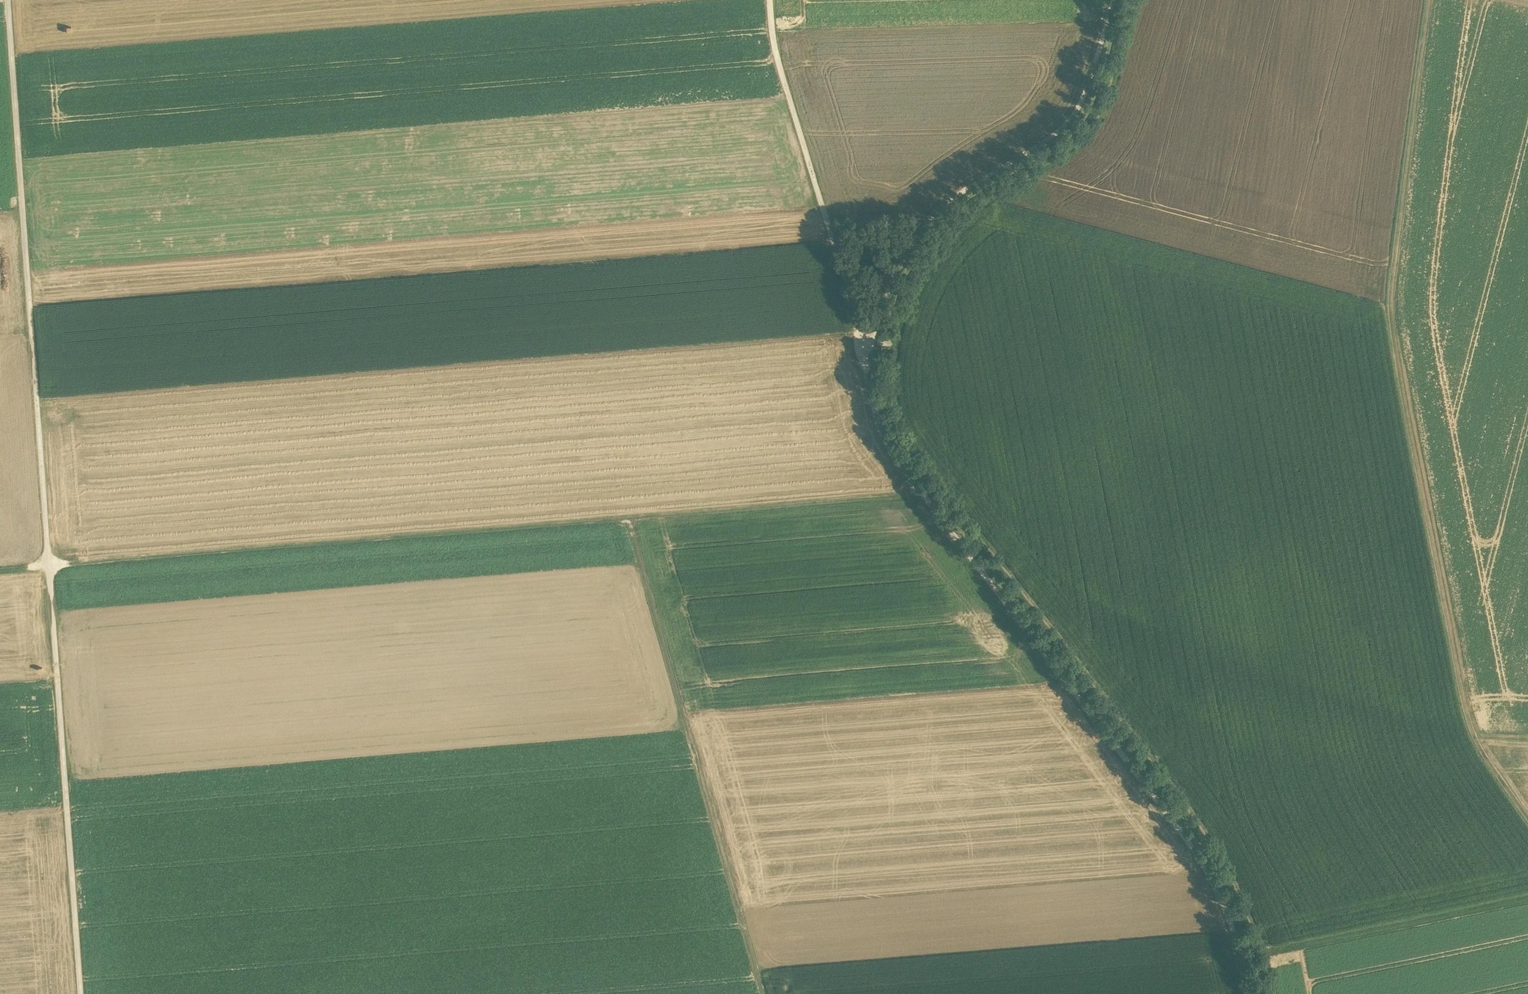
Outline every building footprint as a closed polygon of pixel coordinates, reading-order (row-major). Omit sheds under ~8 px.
[(1174,829),(1179,826),(1170,809),(1165,811),(1174,829)]
